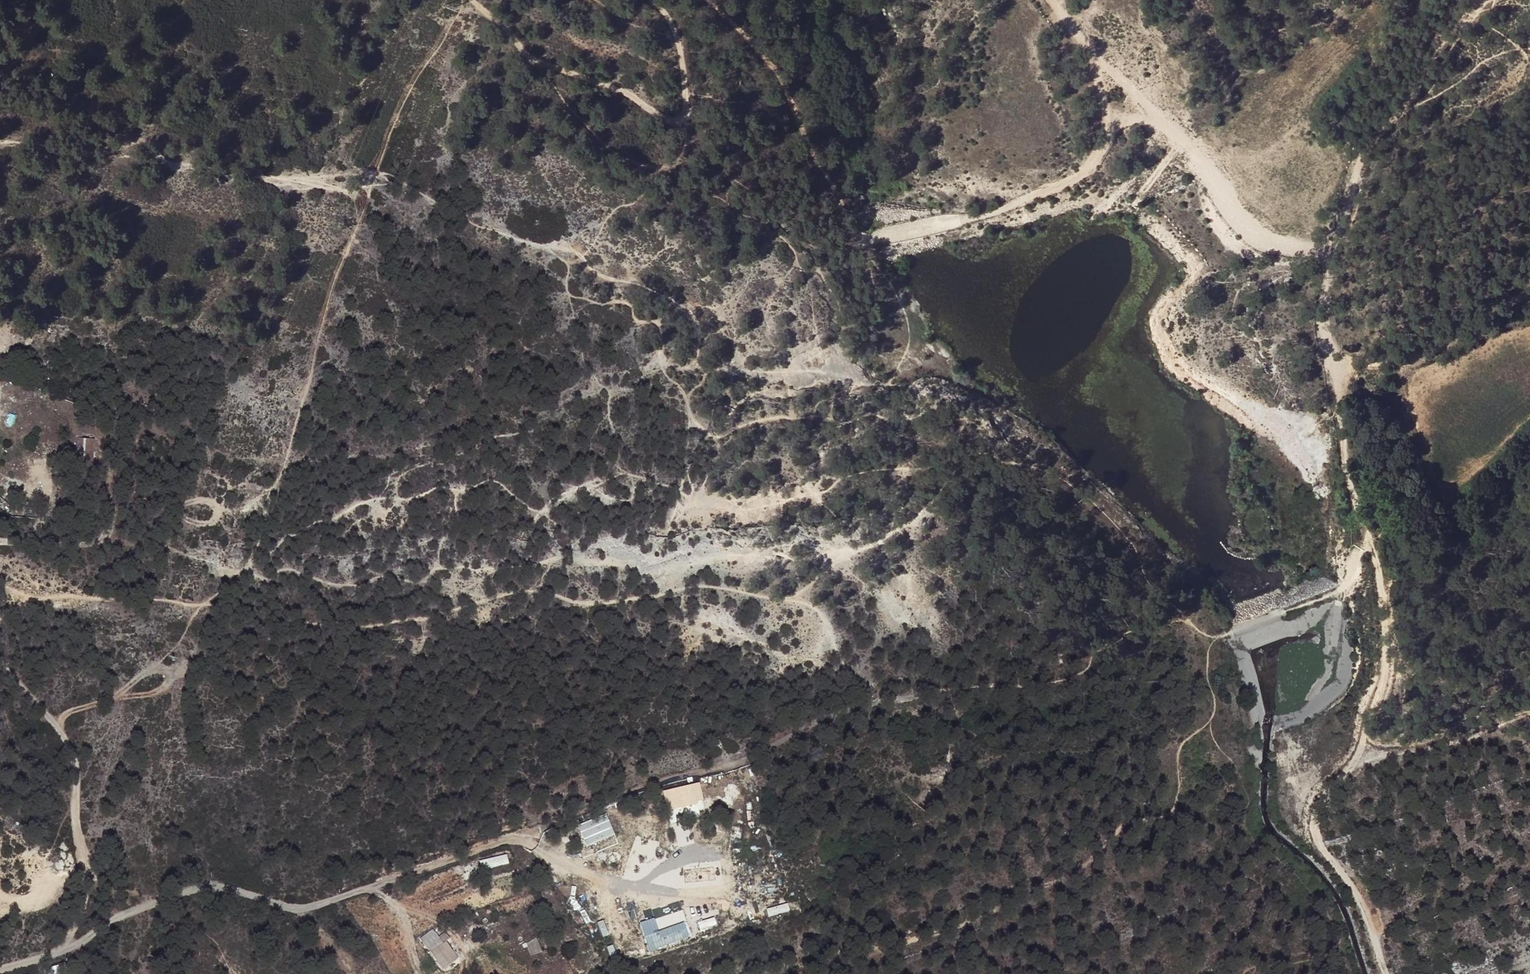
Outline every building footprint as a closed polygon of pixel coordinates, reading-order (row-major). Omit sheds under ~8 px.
[(95,439),(78,439),(77,467),(94,467),(95,439)] [(1125,670),(1136,664),(1130,652),(1119,658),(1125,670)] [(1139,669),(1136,664),(1125,670),(1127,675),(1139,669)] [(703,781),(666,791),(672,811),(708,801),(703,781)] [(610,813),(581,825),(590,846),(618,834),(610,813)] [(482,860),(484,869),(512,863),(509,853),(482,860)] [(659,917),(662,929),(687,922),(684,910),(659,917)] [(653,919),(638,925),(648,952),(687,938),(682,924),(658,932),(653,919)] [(419,940),(442,972),(459,960),(446,943),(450,940),(444,933),(439,937),(434,930),(419,940)]
